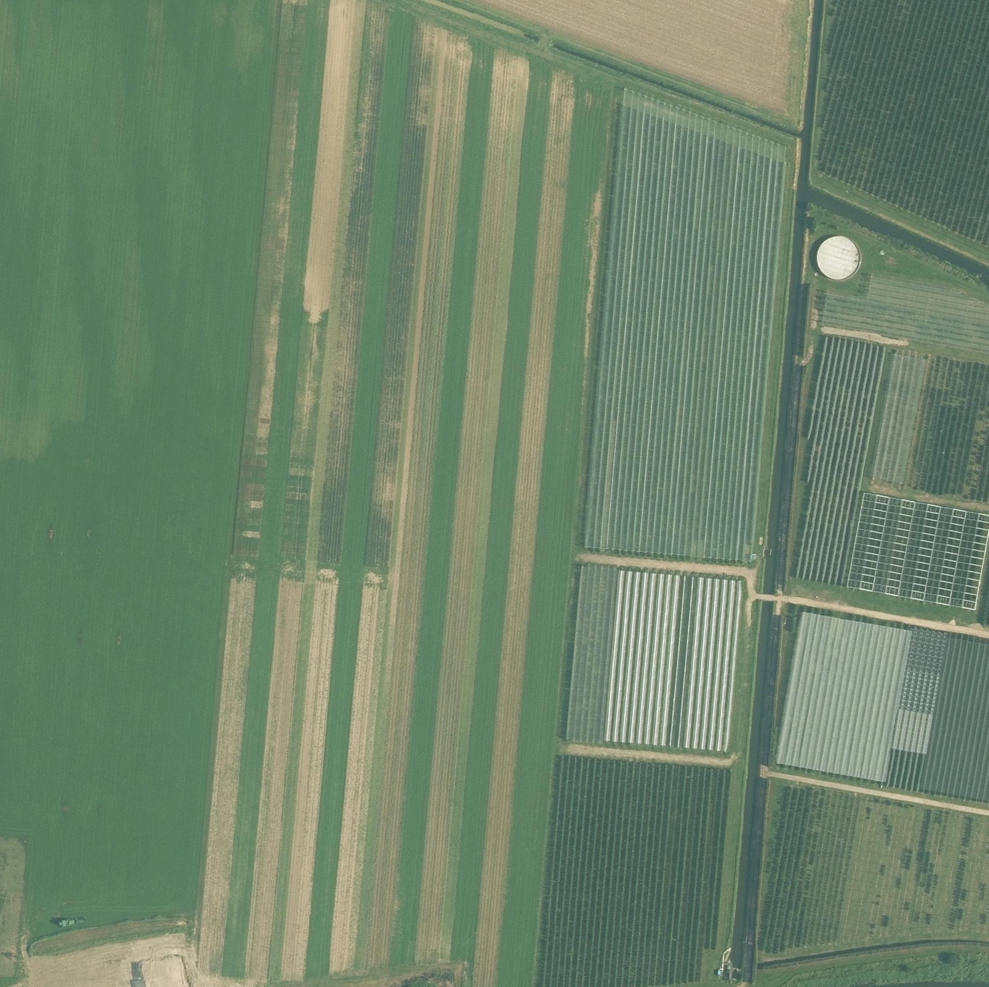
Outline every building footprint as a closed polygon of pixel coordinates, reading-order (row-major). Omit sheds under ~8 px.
[(823,255),(820,256),(828,279),(862,268),(850,233),(819,244),(823,255)] [(872,497),(855,591),(983,614),(988,582),(988,518),(872,497)] [(67,971),(71,986),(143,986),(135,955),(67,971)]
